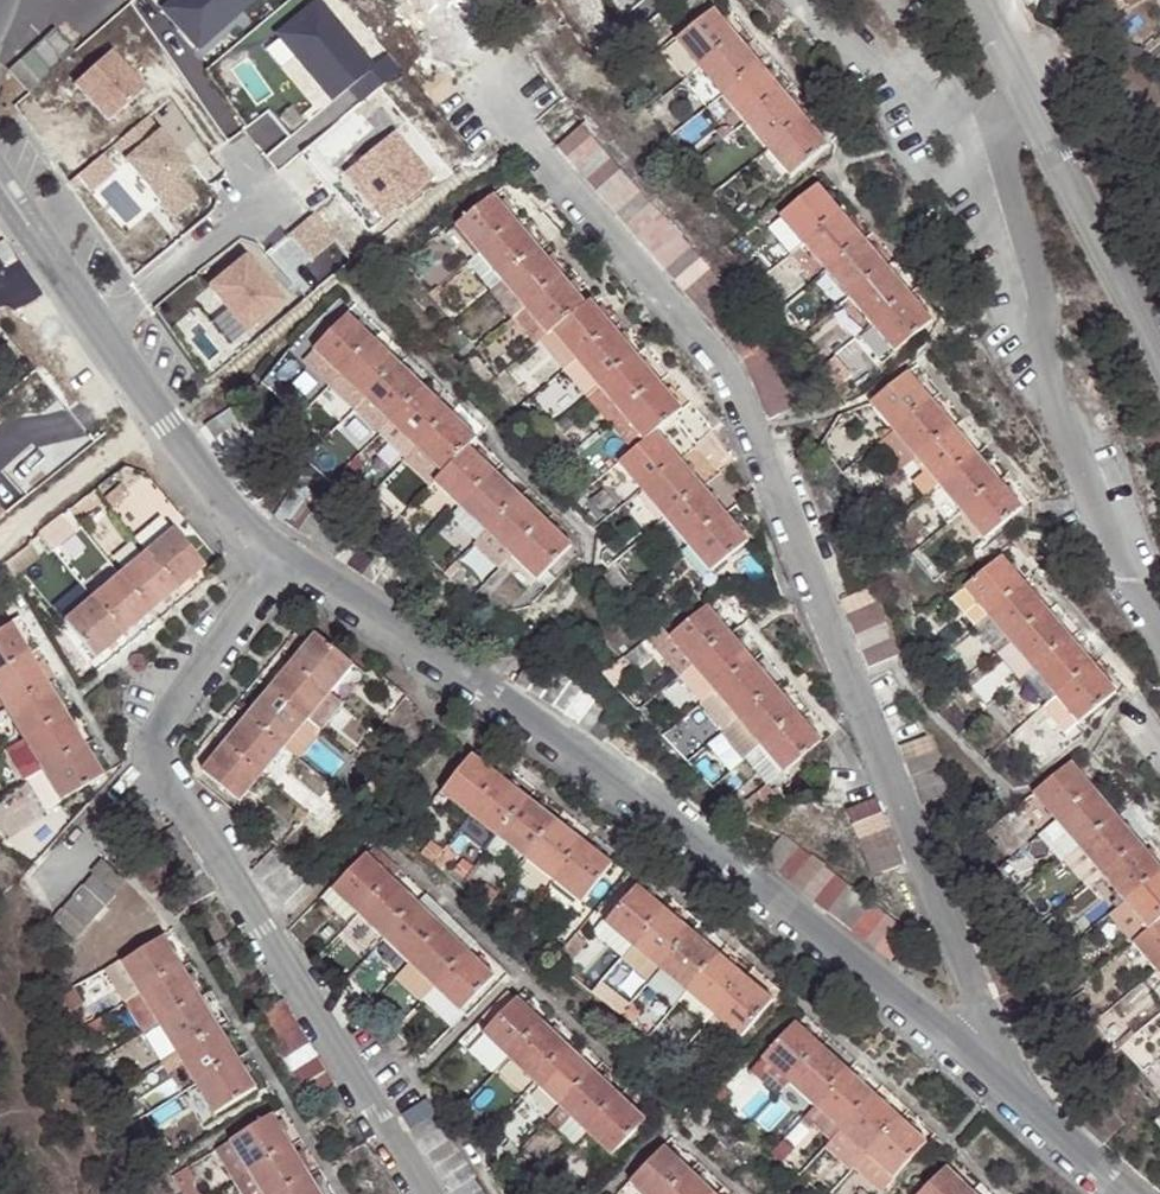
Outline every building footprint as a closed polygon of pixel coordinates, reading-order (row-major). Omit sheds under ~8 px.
[(675,36),(700,66),(737,36),(711,5),(675,36)] [(6,79),(26,100),(37,90),(47,81),(59,70),(69,61),(79,52),(57,30),(48,39),(37,49),(26,61),(17,69),(6,79)] [(737,36),(700,66),(722,92),(759,62),(737,36)] [(759,62),(722,92),(747,121),(784,90),(759,62)] [(747,121),(768,146),(805,115),(784,90),(747,121)] [(805,115),(768,146),(792,174),(829,144),(805,115)] [(763,403),(769,417),(797,404),(792,392),(786,378),(779,364),(772,348),(763,334),(754,323),(744,311),(734,300),(724,289),(715,278),(705,266),(694,254),(684,242),(675,232),(667,223),(657,211),(647,199),(637,187),(626,175),(612,159),(600,146),(590,135),(579,123),(555,143),(566,155),(576,167),(587,180),(601,195),(612,208),(622,220),(632,232),(642,243),(650,253),(660,264),(669,275),(680,288),(690,299),(699,310),(709,320),(718,332),(728,344),(738,355),(745,364),(751,376),(757,390),(763,403)] [(820,183),(785,213),(809,242),(844,212),(820,183)] [(457,228),(480,255),(516,225),(493,199),(457,228)] [(844,212),(809,242),(830,268),(866,238),(844,212)] [(516,225),(480,255),(502,280),(538,250),(516,225)] [(866,238),(830,268),(854,296),(890,266),(866,238)] [(502,280),(525,306),(560,276),(538,250),(502,280)] [(480,255),(469,264),(491,289),(502,280),(480,255)] [(854,296),(876,323),(912,293),(890,266),(854,296)] [(548,332),(556,325),(583,303),(560,276),(525,306),(548,332)] [(491,289),(490,290),(512,317),(525,306),(502,280),(491,289)] [(899,350),(935,319),(912,293),(876,323),(899,350)] [(556,325),(580,352),(616,322),(592,295),(583,303),(556,325)] [(314,348),(340,373),(371,340),(344,315),(314,348)] [(580,352),(603,378),(639,348),(616,322),(580,352)] [(548,332),(545,335),(568,362),(580,352),(556,325),(548,332)] [(365,397),(397,364),(371,340),(340,373),(365,397)] [(603,378),(626,405),(661,374),(639,348),(603,378)] [(568,362),(566,364),(588,390),(603,378),(580,352),(568,362)] [(365,397),(391,421),(423,388),(397,364),(365,397)] [(873,399),(897,427),(933,397),(909,370),(873,399)] [(330,383),(355,407),(365,397),(340,373),(330,383)] [(650,433),(661,424),(686,402),(661,374),(626,405),(650,433)] [(603,378),(588,390),(611,417),(626,405),(603,378)] [(423,388),(391,421),(417,445),(448,411),(423,388)] [(365,397),(355,407),(381,432),(391,421),(365,397)] [(933,397),(897,427),(921,456),(957,426),(933,397)] [(626,405),(611,417),(634,446),(650,433),(626,405)] [(248,486),(257,499),(282,479),(273,468),(265,458),(255,443),(246,430),(237,418),(229,407),(203,426),(211,437),(220,448),(230,461),(240,475),(248,486)] [(441,468),(464,444),(472,434),(448,411),(417,445),(441,468)] [(391,421),(381,432),(406,456),(417,445),(391,421)] [(957,426),(921,456),(943,482),(979,452),(957,426)] [(882,440),(906,468),(921,456),(897,427),(882,440)] [(614,463),(637,491),(674,460),(650,433),(634,446),(614,463)] [(458,504),(490,469),(464,444),(441,468),(431,479),(458,504)] [(417,445),(406,456),(431,479),(441,468),(417,445)] [(943,482),(966,510),(1002,480),(979,452),(943,482)] [(661,518),(698,487),(674,460),(637,491),(661,518)] [(458,504),(484,530),(518,494),(490,469),(458,504)] [(1002,480),(966,510),(989,538),(1026,508),(1002,480)] [(721,513),(698,487),(661,518),(685,545),(721,513)] [(518,494),(484,530),(510,555),(544,519),(518,494)] [(721,513),(685,545),(710,574),(746,543),(721,513)] [(159,519),(133,541),(144,553),(170,531),(159,519)] [(571,543),(544,519),(510,555),(537,580),(571,543)] [(170,531),(144,553),(173,588),(200,566),(171,531),(170,531)] [(173,588),(144,553),(116,577),(145,611),(173,588)] [(969,586),(991,612),(1027,581),(1005,555),(969,586)] [(116,577),(89,599),(118,634),(145,611),(116,577)] [(1013,637),(1049,607),(1027,581),(991,612),(1013,637)] [(864,647),(870,663),(898,652),(895,635),(887,618),(880,602),(874,586),(843,598),(850,613),(856,630),(864,647)] [(969,586),(957,597),(979,622),(991,612),(969,586)] [(63,621),(91,656),(118,634),(89,599),(63,621)] [(693,665),(730,633),(707,606),(671,637),(673,640),(693,665)] [(1013,637),(1036,664),(1072,633),(1049,607),(1013,637)] [(991,612),(979,622),(1000,648),(1013,637),(991,612)] [(24,655),(5,624),(0,627),(0,670),(24,655)] [(693,665),(716,691),(752,661),(730,633),(693,665)] [(1036,664),(1058,690),(1094,660),(1072,633),(1036,664)] [(312,635),(291,663),(330,693),(352,666),(312,635)] [(1013,637),(1000,648),(1023,675),(1036,664),(1013,637)] [(43,686),(24,655),(0,670),(0,706),(3,710),(43,686)] [(1094,660),(1058,690),(1082,718),(1118,688),(1094,660)] [(740,720),(776,689),(752,661),(716,691),(740,720)] [(270,691),(309,720),(330,693),(291,663),(270,691)] [(693,665),(680,675),(703,702),(716,691),(693,665)] [(62,717),(43,686),(3,710),(21,741),(62,717)] [(740,720),(763,747),(799,717),(776,689),(740,720)] [(1058,690),(1046,701),(1069,729),(1082,718),(1058,690)] [(270,691),(248,719),(287,749),(309,720),(270,691)] [(325,732),(346,705),(330,693),(309,720),(325,732)] [(38,770),(79,745),(62,717),(21,741),(38,770)] [(763,747),(785,773),(821,743),(799,717),(763,747)] [(227,747),(266,776),(287,749),(248,719),(227,747)] [(287,749),(303,761),(325,732),(309,720),(287,749)] [(740,720),(726,731),(749,758),(763,747),(740,720)] [(926,803),(932,817),(960,805),(955,792),(949,779),(942,763),(937,749),(930,733),(902,744),(909,760),(914,774),(921,790),(926,803)] [(21,741),(7,750),(24,778),(38,770),(21,741)] [(99,778),(79,745),(38,770),(58,803),(99,778)] [(208,772),(246,802),(266,776),(227,747),(208,772)] [(749,758),(748,759),(770,786),(785,773),(763,747),(749,758)] [(439,791),(468,814),(497,778),(468,755),(439,791)] [(1037,789),(1059,816),(1095,785),(1073,759),(1037,789)] [(24,778),(44,811),(58,803),(38,770),(24,778)] [(497,778),(468,814),(497,837),(526,802),(497,778)] [(862,840),(867,855),(892,845),(886,830),(880,814),(873,799),(867,783),(844,793),(850,809),(856,824),(862,840)] [(1082,843),(1118,812),(1095,785),(1059,816),(1082,843)] [(497,837),(522,858),(551,822),(526,802),(497,837)] [(1141,841),(1118,812),(1082,843),(1105,871),(1141,841)] [(1059,816),(1047,827),(1069,854),(1082,843),(1059,816)] [(522,858),(551,881),(580,846),(551,822),(522,858)] [(773,871),(784,878),(804,853),(794,845),(784,837),(763,863),(773,871)] [(1159,872),(1159,863),(1141,841),(1105,871),(1128,899),(1159,872)] [(580,846),(551,881),(578,903),(607,868),(580,846)] [(353,911),(359,917),(391,883),(363,855),(330,889),(353,911)] [(90,871),(95,876),(112,893),(122,883),(106,866),(100,861),(90,871)] [(879,950),(892,959),(913,933),(900,924),(888,914),(875,905),(860,893),(845,881),(832,871),(818,864),(798,889),(810,898),(823,908),(839,920),(854,931),(867,941),(879,950)] [(1159,919),(1159,872),(1128,899),(1151,926),(1159,919)] [(55,921),(76,941),(87,929),(96,918),(107,907),(116,897),(112,893),(95,876),(85,887),(75,898),(66,909),(55,921)] [(391,883),(359,917),(385,942),(417,908),(391,883)] [(603,924),(631,946),(660,910),(633,888),(603,924)] [(321,899),(344,921),(353,911),(330,889),(321,899)] [(417,908),(385,942),(410,966),(442,932),(417,908)] [(660,910),(631,946),(659,969),(689,933),(660,910)] [(1159,966),(1159,919),(1151,926),(1137,939),(1159,967),(1159,966)] [(410,966),(436,991),(468,957),(442,932),(410,966)] [(659,969),(687,992),(716,955),(689,933),(659,969)] [(121,963),(140,994),(182,969),(164,937),(121,963)] [(726,943),(716,955),(744,977),(753,965),(726,943)] [(687,992),(715,1014),(744,977),(716,955),(687,992)] [(468,957),(436,991),(461,1014),(493,981),(468,957)] [(121,963),(106,972),(125,1004),(140,994),(121,963)] [(159,1025),(200,999),(182,969),(140,994),(159,1025)] [(744,977),(715,1014),(741,1035),(770,999),(744,977)] [(424,1003),(449,1027),(461,1014),(436,991),(424,1003)] [(140,994),(125,1004),(143,1034),(159,1025),(140,994)] [(159,1025),(177,1055),(219,1029),(200,999),(159,1025)] [(484,1035),(508,1058),(540,1025),(516,1002),(484,1035)] [(294,1094),(302,1108),(330,1091),(322,1078),(315,1066),(309,1054),(301,1040),(292,1025),(284,1010),(254,1027),(264,1043),(272,1058),(280,1071),(287,1082),(294,1094)] [(760,1057),(786,1082),(821,1047),(794,1022),(760,1057)] [(159,1025),(143,1034),(161,1064),(177,1055),(159,1025)] [(540,1025),(508,1058),(535,1083),(567,1051),(540,1025)] [(182,1064),(196,1085),(237,1060),(219,1029),(177,1055),(182,1064)] [(484,1035),(472,1046),(497,1069),(508,1058),(484,1035)] [(821,1047),(786,1082),(813,1107),(847,1072),(821,1047)] [(1091,1133),(1103,1145),(1125,1124),(1114,1111),(1104,1099),(1093,1085),(1085,1073),(1077,1061),(1069,1050),(1041,1070),(1048,1081),(1057,1093),(1066,1107),(1079,1120),(1091,1133)] [(567,1051),(535,1083),(561,1107),(592,1075),(567,1051)] [(177,1055),(161,1064),(167,1073),(182,1064),(177,1055)] [(747,1071),(774,1096),(786,1082),(760,1057),(747,1071)] [(237,1060),(196,1085),(213,1114),(254,1089),(237,1060)] [(813,1107),(839,1133),(873,1097),(847,1072),(813,1107)] [(561,1107),(587,1133),(619,1100),(592,1075),(561,1107)] [(124,1087),(134,1102),(141,1097),(136,1089),(143,1085),(138,1078),(124,1087)] [(839,1133),(866,1158),(901,1123),(873,1097),(839,1133)] [(619,1100),(587,1133),(614,1158),(645,1125),(619,1100)] [(437,1179),(445,1190),(464,1177),(470,1173),(461,1161),(453,1149),(445,1137),(437,1126),(429,1115),(421,1104),(396,1121),(404,1132),(412,1143),(420,1154),(428,1166),(437,1179)] [(561,1107),(548,1120),(575,1145),(587,1133),(561,1107)] [(813,1107),(803,1118),(829,1143),(839,1133),(813,1107)] [(230,1142),(249,1173),(291,1148),(272,1117),(230,1142)] [(901,1123),(866,1158),(891,1182),(925,1146),(901,1123)] [(829,1143),(824,1149),(850,1174),(854,1171),(866,1158),(839,1133),(829,1143)] [(230,1142),(216,1151),(235,1181),(249,1173),(230,1142)] [(249,1173),(262,1193),(281,1193),(308,1177),(291,1148),(249,1173)] [(686,1170),(662,1148),(631,1181),(644,1193),(664,1193),(686,1170)] [(854,1171),(878,1193),(879,1193),(891,1182),(866,1158),(854,1171)] [(970,1193),(945,1168),(919,1193),(970,1193)] [(686,1170),(664,1193),(711,1193),(686,1170)] [(182,1172),(177,1174),(189,1193),(196,1193),(182,1172)] [(235,1181),(243,1193),(262,1193),(249,1173),(235,1181)] [(177,1174),(172,1177),(182,1193),(189,1193),(177,1174)] [(308,1177),(281,1193),(318,1193),(308,1177)] [(472,1188),(464,1177),(445,1190),(442,1192),(443,1193),(476,1193),(472,1188)]
